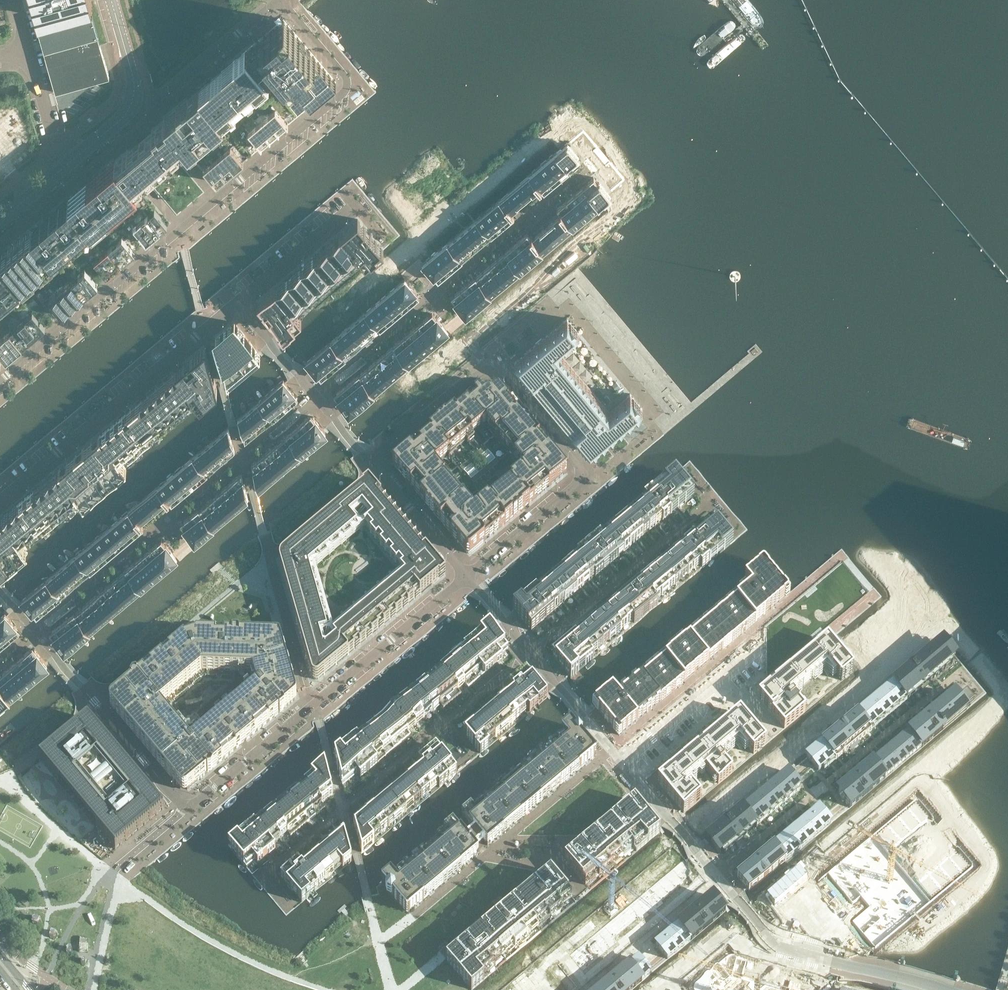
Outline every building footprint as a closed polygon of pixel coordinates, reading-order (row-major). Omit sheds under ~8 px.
[(36,9),(38,17),(43,16),(48,15),(52,13),(56,12),(61,11),(65,10),(69,9),(74,7),(78,6),(82,5),(87,4),(88,3),(93,2),(93,0),(33,0),(36,9)] [(763,33),(770,26),(749,0),(737,0),(763,33)] [(109,77),(100,45),(88,3),(87,4),(82,5),(78,6),(74,7),(69,9),(65,10),(61,11),(56,12),(52,13),(48,15),(43,16),(38,17),(34,18),(55,92),(109,77)] [(305,45),(304,44),(305,43),(301,38),(300,39),(298,37),(298,38),(294,34),(295,33),(293,31),(292,32),(289,27),(288,25),(287,26),(283,21),(284,21),(283,19),(282,20),(283,21),(278,25),(277,24),(276,26),(272,30),(271,29),(270,30),(269,30),(264,34),(264,35),(263,36),(267,40),(264,42),(262,44),(259,40),(258,40),(257,41),(258,42),(253,46),(252,45),(251,46),(251,47),(247,51),(246,50),(245,51),(263,74),(276,63),(309,103),(310,104),(311,103),(311,102),(315,98),(316,99),(317,98),(317,97),(321,93),(322,94),(324,92),(323,91),(325,90),(328,88),(330,87),(329,86),(334,82),(334,83),(336,82),(335,81),(334,81),(330,77),(331,76),(330,75),(329,75),(325,71),(326,70),(324,68),(324,69),(320,65),(321,64),(319,62),(318,63),(315,58),(314,56),(313,57),(309,52),(310,51),(309,50),(308,51),(306,48),(304,46),(305,45)] [(738,25),(733,20),(684,57),(681,63),(689,63),(738,25)] [(747,38),(742,32),(694,70),(691,77),(699,77),(747,38)] [(199,90),(219,115),(221,116),(228,110),(231,113),(237,108),(235,105),(246,95),(248,98),(254,94),(251,91),(257,86),(260,89),(265,85),(262,82),(267,78),(263,74),(245,51),(243,53),(244,53),(242,54),(235,60),(234,60),(233,61),(235,65),(230,69),(225,73),(223,70),(222,70),(221,71),(221,72),(213,79),(212,80),(211,79),(209,81),(209,82),(202,88),(201,89),(200,89),(199,90)] [(223,70),(225,73),(230,69),(235,65),(233,61),(232,60),(222,69),(222,70),(223,70)] [(294,90),(307,105),(308,104),(309,103),(276,63),(263,74),(267,78),(262,82),(265,85),(260,89),(257,86),(251,91),(254,94),(248,98),(246,95),(235,105),(237,108),(231,113),(228,110),(221,116),(222,118),(223,118),(238,136),(248,128),(275,105),(294,90)] [(230,143),(244,159),(252,152),(238,136),(223,118),(222,118),(221,116),(219,115),(199,90),(197,91),(198,91),(198,92),(197,94),(194,96),(194,95),(193,94),(192,95),(193,96),(193,97),(191,99),(189,100),(188,100),(187,99),(181,105),(181,106),(179,108),(177,109),(176,109),(169,115),(170,115),(167,117),(165,119),(165,118),(163,119),(184,144),(196,158),(203,166),(230,143)] [(275,105),(289,122),(301,111),(307,106),(307,105),(294,90),(275,105)] [(248,128),(262,144),(267,140),(276,132),(287,123),(289,122),(275,105),(248,128)] [(184,144),(163,119),(162,119),(163,120),(156,125),(155,125),(155,126),(154,128),(152,129),(151,128),(151,129),(151,130),(172,154),(184,144)] [(238,136),(252,152),(260,145),(262,144),(248,128),(238,136)] [(167,159),(172,154),(151,130),(146,134),(145,133),(145,134),(145,135),(140,139),(139,139),(138,139),(139,140),(138,140),(134,144),(133,144),(132,144),(133,145),(128,149),(148,174),(153,170),(154,170),(155,170),(154,169),(159,165),(160,165),(161,165),(160,164),(166,159),(167,160),(167,159)] [(571,171),(573,168),(579,175),(588,168),(578,156),(579,155),(567,142),(555,152),(571,171)] [(241,161),(244,159),(230,143),(203,166),(209,174),(216,182),(227,173),(241,161)] [(149,175),(148,174),(128,149),(127,149),(126,149),(127,150),(124,153),(122,152),(122,153),(122,154),(115,160),(114,159),(114,160),(136,186),(136,185),(136,184),(137,183),(141,180),(142,181),(142,180),(142,179),(147,175),(148,175),(149,175)] [(555,152),(546,159),(562,178),(571,171),(555,152)] [(546,159),(538,167),(553,185),(562,178),(546,159)] [(74,194),(68,199),(78,211),(90,225),(101,239),(108,247),(122,235),(135,250),(139,247),(142,244),(144,243),(149,239),(136,223),(146,215),(154,208),(150,203),(148,200),(144,196),(139,190),(136,187),(136,186),(114,160),(104,169),(101,172),(87,183),(86,184),(84,186),(82,188),(80,189),(74,194)] [(538,167),(529,174),(529,175),(541,189),(540,189),(544,193),(553,185),(538,167)] [(599,204),(611,194),(600,180),(599,181),(590,170),(581,178),(586,184),(583,186),(599,204)] [(540,189),(541,189),(529,175),(514,187),(525,200),(537,190),(538,191),(540,189)] [(590,211),(599,204),(583,186),(574,193),(590,211)] [(514,187),(499,200),(510,214),(511,214),(513,212),(512,211),(525,200),(514,187)] [(581,219),(590,211),(574,193),(566,200),(581,219)] [(41,242),(54,257),(90,225),(78,211),(68,199),(61,205),(53,212),(49,215),(49,216),(47,217),(45,219),(45,218),(44,220),(34,228),(31,230),(41,242)] [(499,200),(491,207),(506,224),(514,218),(511,214),(510,214),(499,200)] [(566,200),(556,208),(560,212),(560,211),(572,225),(572,226),(581,219),(566,200)] [(491,207),(484,213),(499,230),(506,224),(491,207)] [(154,208),(146,215),(159,230),(167,223),(157,211),(154,208)] [(67,273),(71,278),(86,265),(98,281),(101,279),(103,277),(105,276),(107,274),(94,258),(108,247),(101,239),(90,225),(78,211),(73,215),(79,222),(74,226),(76,228),(72,232),(66,225),(61,230),(49,216),(47,217),(45,219),(63,240),(60,243),(58,240),(53,244),(53,243),(52,244),(46,238),(41,242),(54,257),(54,258),(64,270),(67,273)] [(560,212),(557,214),(558,215),(546,225),(556,238),(572,225),(560,211),(560,212)] [(484,213),(477,219),(491,237),(499,230),(484,213)] [(157,232),(159,230),(146,215),(136,223),(149,239),(157,232)] [(257,303),(283,334),(301,319),(290,305),(354,252),(365,265),(383,250),(357,219),(257,303)] [(477,219),(469,225),(483,242),(490,236),(491,237),(477,219)] [(469,225),(462,231),(476,248),(483,242),(469,225)] [(546,225),(533,236),(532,235),(530,237),(529,237),(541,251),(556,238),(546,225)] [(23,283),(23,284),(54,258),(54,257),(41,242),(31,230),(28,233),(0,256),(23,283)] [(462,231),(454,237),(469,254),(476,248),(462,231)] [(529,237),(530,237),(527,233),(519,239),(534,257),(541,251),(529,237)] [(108,247),(120,262),(122,261),(135,250),(122,235),(108,247)] [(454,237),(447,243),(462,261),(463,261),(462,260),(469,254),(454,237)] [(519,239),(511,246),(526,263),(534,257),(519,239)] [(455,267),(462,261),(447,243),(439,249),(455,267)] [(511,246),(504,252),(519,269),(526,263),(511,246)] [(94,258),(107,274),(119,263),(120,262),(108,247),(94,258)] [(439,249),(432,255),(447,274),(455,267),(439,249)] [(504,252),(504,253),(497,259),(511,276),(519,269),(504,252)] [(432,255),(422,264),(428,271),(429,270),(438,281),(447,274),(432,255)] [(45,325),(51,320),(53,319),(53,318),(23,284),(23,283),(0,256),(0,318),(9,329),(32,310),(45,325)] [(497,259),(490,265),(504,282),(511,276),(497,259)] [(71,278),(84,293),(86,291),(98,281),(86,265),(71,278)] [(490,265),(483,271),(497,288),(504,282),(490,265)] [(497,288),(483,271),(476,277),(475,276),(489,294),(497,288)] [(483,301),(490,295),(489,294),(475,276),(467,283),(483,301)] [(63,284),(76,299),(81,295),(84,293),(71,278),(63,284)] [(410,305),(419,297),(410,286),(411,285),(405,278),(395,286),(410,305)] [(475,307),(483,301),(467,283),(460,289),(475,307)] [(56,290),(69,305),(74,301),(76,299),(63,284),(56,290)] [(395,286),(387,293),(403,311),(410,305),(395,286)] [(460,289),(451,296),(460,308),(459,308),(465,316),(475,307),(460,289)] [(49,296),(62,311),(67,307),(69,305),(56,290),(49,296)] [(387,293),(380,299),(395,317),(403,311),(387,293)] [(54,317),(55,317),(60,313),(62,311),(49,296),(42,302),(54,317)] [(380,299),(372,305),(388,323),(395,317),(380,299)] [(372,305),(365,311),(365,312),(380,330),(388,323),(372,305)] [(32,310),(9,329),(22,344),(33,335),(37,332),(39,330),(45,325),(32,310)] [(371,336),(379,329),(380,330),(365,312),(357,319),(371,336)] [(438,338),(448,330),(442,323),(441,323),(432,312),(423,320),(438,338)] [(0,357),(3,355),(6,358),(9,355),(14,351),(22,344),(9,329),(0,318),(0,358),(0,357)] [(630,394),(611,410),(560,350),(580,333),(577,330),(577,329),(571,321),(570,322),(567,318),(564,321),(563,320),(559,323),(560,324),(555,328),(554,327),(551,330),(551,331),(547,335),(546,334),(542,337),(543,338),(538,342),(537,341),(533,345),(534,345),(530,349),(529,349),(525,352),(526,353),(521,357),(520,356),(516,359),(517,360),(514,362),(532,384),(533,384),(572,431),(571,431),(577,438),(578,439),(581,442),(583,444),(582,444),(584,446),(589,452),(593,450),(593,451),(597,448),(596,447),(601,443),(602,444),(606,440),(605,440),(610,436),(614,433),(614,432),(618,428),(619,429),(623,426),(622,425),(627,421),(628,422),(631,419),(631,418),(635,414),(636,415),(640,412),(639,411),(642,408),(639,405),(640,404),(634,397),(633,397),(630,394)] [(362,343),(371,336),(357,319),(348,326),(362,343)] [(431,344),(438,338),(423,320),(415,326),(431,344)] [(215,338),(227,380),(260,353),(234,322),(215,338)] [(354,351),(362,343),(348,326),(339,334),(354,351)] [(423,351),(431,344),(415,326),(408,332),(423,351)] [(416,357),(423,351),(408,332),(400,338),(416,357)] [(345,359),(346,358),(345,358),(354,351),(339,334),(330,341),(345,359)] [(400,338),(393,345),(408,362),(408,363),(416,357),(400,338)] [(339,364),(345,359),(330,341),(324,346),(339,364)] [(399,370),(408,362),(393,345),(392,345),(393,346),(385,353),(399,370)] [(333,369),(339,364),(324,346),(318,351),(333,369)] [(0,518),(0,570),(217,389),(205,347),(0,518)] [(327,374),(333,369),(318,351),(313,356),(327,374)] [(390,377),(399,370),(385,353),(376,360),(390,377)] [(313,356),(306,362),(319,377),(321,376),(323,376),(323,377),(327,374),(313,356)] [(382,384),(390,377),(376,360),(367,367),(382,384)] [(382,384),(367,367),(359,374),(359,373),(358,374),(373,392),(382,384)] [(373,392),(358,374),(352,379),(367,397),(373,392)] [(361,402),(367,397),(352,379),(346,384),(361,402)] [(296,397),(283,381),(276,386),(291,404),(295,401),(294,400),(294,398),(296,397)] [(521,510),(566,472),(555,459),(556,458),(553,455),(552,455),(532,431),(533,430),(530,427),(529,427),(528,426),(529,426),(526,422),(525,423),(505,398),(506,398),(503,394),(502,395),(494,385),(495,385),(491,381),(482,388),(482,389),(446,419),(445,418),(441,421),(442,422),(441,423),(440,422),(436,426),(437,426),(392,464),(426,505),(425,506),(428,510),(429,509),(430,510),(429,511),(432,514),(433,514),(466,552),(466,553),(467,553),(468,554),(468,553),(469,553),(470,553),(513,517),(514,518),(517,515),(516,514),(518,513),(518,514),(522,511),(521,510)] [(361,402),(346,384),(340,389),(355,407),(361,402)] [(270,391),(285,409),(291,404),(276,386),(270,391)] [(340,389),(336,392),(337,393),(337,395),(335,396),(348,412),(355,407),(340,389)] [(264,396),(279,414),(285,409),(270,391),(264,396)] [(258,401),(273,419),(279,414),(264,396),(258,401)] [(273,419),(258,401),(251,408),(265,425),(272,419),(272,420),(273,419)] [(265,425),(251,408),(243,414),(258,431),(265,425)] [(258,431),(243,414),(238,418),(245,442),(258,431)] [(318,437),(325,432),(312,416),(311,417),(308,417),(308,416),(304,419),(318,437)] [(304,419),(298,424),(312,442),(318,437),(304,419)] [(298,424),(292,429),(306,447),(312,442),(298,424)] [(235,451),(228,427),(214,438),(229,456),(235,451)] [(292,429),(286,434),(300,452),(306,447),(292,429)] [(293,458),(300,452),(286,434),(285,435),(286,436),(279,441),(293,458)] [(229,456),(214,438),(207,444),(222,462),(229,456)] [(286,464),(293,458),(279,441),(271,447),(286,464)] [(222,462),(207,444),(200,450),(214,468),(222,462)] [(278,471),(286,464),(271,447),(264,454),(278,471)] [(214,468),(200,450),(192,457),(207,474),(214,468)] [(271,477),(278,471),(264,454),(257,460),(271,477)] [(207,474),(192,457),(184,464),(198,482),(207,474)] [(258,488),(271,477),(257,460),(251,464),(258,488)] [(198,482),(184,464),(175,471),(190,489),(198,482)] [(190,489),(175,471),(166,478),(181,496),(190,489)] [(242,501),(248,496),(246,491),(241,473),(228,484),(242,501)] [(674,473),(512,608),(532,631),(694,496),(674,473)] [(181,496),(166,478),(157,486),(169,500),(168,500),(171,504),(172,503),(181,496)] [(431,585),(445,574),(435,562),(427,553),(425,550),(417,541),(416,539),(415,539),(406,528),(405,527),(404,526),(396,516),(394,514),(386,504),(369,483),(368,485),(358,493),(357,493),(356,495),(349,501),(346,503),(345,503),(344,505),(337,511),(334,513),(333,513),(332,515),(325,521),(322,523),(321,523),(319,525),(320,525),(313,531),(310,534),(309,534),(309,533),(308,535),(301,541),(298,544),(297,543),(296,545),(285,554),(282,556),(281,557),(280,559),(279,561),(279,563),(279,565),(301,640),(301,642),(305,654),(305,656),(309,669),(310,671),(311,677),(312,678),(313,679),(314,680),(315,680),(317,680),(318,680),(319,679),(324,675),(325,674),(335,665),(337,664),(347,655),(349,654),(355,649),(360,645),(367,639),(372,635),(379,629),(384,625),(391,619),(395,615),(403,609),(408,605),(415,599),(420,595),(421,594),(431,585)] [(228,484),(220,490),(235,507),(242,501),(228,484)] [(169,500),(157,486),(143,498),(153,511),(166,500),(167,501),(168,500),(169,500)] [(220,490),(213,496),(227,513),(235,507),(220,490)] [(206,502),(220,519),(227,513),(213,496),(206,502)] [(143,498),(128,510),(140,524),(140,523),(142,522),(141,521),(153,511),(143,498)] [(198,508),(212,526),(220,519),(206,502),(199,508),(198,508)] [(204,533),(212,526),(198,508),(189,515),(204,533)] [(128,510),(120,517),(134,535),(143,528),(144,527),(140,523),(140,524),(128,510)] [(737,540),(715,514),(553,649),(575,675),(737,540)] [(194,541),(204,533),(189,515),(183,520),(183,521),(180,524),(183,527),(184,528),(194,541)] [(134,535),(120,517),(111,525),(125,542),(134,535)] [(125,542),(111,525),(102,532),(117,550),(125,542)] [(117,550),(102,532),(93,539),(108,557),(117,550)] [(108,557),(93,539),(84,547),(99,564),(108,557)] [(152,547),(166,564),(176,556),(165,544),(164,543),(161,540),(158,543),(157,542),(152,547)] [(99,564),(84,547),(76,554),(90,572),(99,564)] [(143,554),(158,572),(166,564),(152,547),(143,554)] [(90,572),(76,554),(68,560),(82,577),(89,572),(90,572)] [(158,572),(143,554),(134,561),(149,579),(158,572)] [(82,577),(68,560),(61,566),(75,583),(82,577)] [(149,579),(134,561),(125,569),(140,586),(149,579)] [(610,691),(593,705),(619,736),(788,595),(762,564),(745,578),(752,586),(617,699),(610,691)] [(75,583),(61,566),(54,573),(68,589),(75,583)] [(140,586),(125,569),(125,570),(119,575),(133,592),(140,586)] [(68,589),(54,573),(46,579),(57,592),(59,595),(61,596),(62,596),(61,595),(68,589)] [(125,598),(133,592),(119,575),(111,581),(125,598)] [(57,592),(46,579),(40,584),(55,601),(61,596),(59,595),(57,592)] [(118,605),(125,598),(111,581),(104,588),(118,605)] [(55,601),(40,584),(34,589),(49,606),(55,601)] [(111,611),(118,605),(104,588),(96,594),(111,611)] [(49,606),(34,589),(28,594),(43,611),(49,606)] [(43,611),(28,594),(22,599),(35,615),(36,614),(38,614),(39,615),(43,611)] [(103,617),(111,611),(96,594),(89,600),(103,617)] [(96,623),(103,617),(89,600),(82,606),(96,623)] [(78,616),(89,629),(96,623),(82,606),(75,612),(74,611),(74,612),(75,613),(78,616)] [(83,634),(89,629),(78,616),(75,613),(74,612),(68,617),(83,634)] [(0,617),(0,624),(12,638),(12,637),(17,633),(16,633),(17,629),(17,628),(7,616),(6,615),(5,613),(0,617)] [(77,639),(83,634),(68,617),(62,622),(77,639)] [(71,644),(77,639),(62,622),(56,627),(71,644)] [(4,644),(5,643),(10,639),(12,638),(0,624),(0,639),(4,644)] [(64,650),(71,644),(56,627),(52,630),(53,631),(52,633),(51,634),(64,650)] [(508,650),(490,628),(472,642),(476,646),(467,653),(464,649),(439,670),(442,674),(426,687),(423,684),(390,711),(393,715),(351,750),(348,746),(334,757),(343,787),(357,774),(361,778),(411,736),(408,732),(440,705),(444,709),(460,695),(457,691),(465,685),(468,689),(503,660),(500,656),(508,650)] [(239,636),(238,636),(233,636),(193,635),(185,637),(137,678),(136,677),(133,678),(131,681),(131,682),(130,683),(130,684),(119,693),(113,698),(111,699),(111,700),(110,700),(110,701),(110,702),(110,703),(110,704),(110,705),(111,706),(126,724),(126,725),(127,727),(129,729),(130,728),(130,729),(130,730),(131,732),(133,733),(134,733),(146,748),(158,762),(157,762),(158,765),(160,766),(161,766),(161,767),(162,769),(164,771),(165,770),(180,789),(181,789),(181,790),(182,790),(183,792),(185,790),(186,790),(187,790),(187,789),(207,773),(208,774),(211,772),(213,769),(213,768),(241,744),(246,741),(246,740),(295,700),(297,698),(296,695),(280,640),(279,637),(276,637),(239,636)] [(549,969),(566,989),(626,989),(984,690),(942,640),(942,641),(549,969)] [(827,640),(758,697),(784,728),(805,711),(798,703),(790,710),(782,701),(827,664),(841,681),(853,671),(827,640)] [(25,653),(24,653),(39,671),(47,664),(46,662),(45,662),(45,661),(35,649),(34,650),(30,649),(25,653)] [(18,659),(17,659),(32,677),(39,671),(24,653),(23,654),(21,656),(18,659)] [(10,665),(24,683),(32,677),(17,659),(16,660),(10,665)] [(3,671),(2,672),(17,689),(24,683),(10,665),(9,666),(3,671)] [(547,697),(545,694),(540,688),(541,687),(538,684),(537,685),(526,672),(525,672),(524,671),(521,674),(522,675),(517,679),(509,686),(508,686),(508,687),(506,689),(502,692),(496,697),(496,696),(496,697),(492,700),(495,704),(479,718),(479,719),(463,732),(479,752),(480,753),(489,745),(488,743),(494,738),(495,738),(500,734),(501,735),(509,728),(508,727),(513,723),(512,722),(527,709),(529,711),(530,712),(539,704),(540,705),(543,702),(542,701),(547,697)] [(10,695),(10,696),(15,692),(15,691),(17,689),(2,672),(1,672),(0,673),(0,684),(10,695)] [(10,696),(10,695),(0,684),(0,704),(10,696)] [(740,713),(658,782),(683,812),(695,803),(681,786),(739,737),(753,754),(765,744),(740,713)] [(129,762),(119,750),(119,751),(109,739),(107,741),(106,740),(105,741),(102,737),(103,737),(101,735),(100,735),(98,732),(98,731),(88,719),(87,719),(40,758),(39,759),(58,782),(59,783),(60,782),(63,786),(62,786),(64,788),(65,788),(67,791),(67,792),(69,794),(72,797),(72,798),(83,811),(84,811),(86,814),(86,815),(92,822),(93,822),(96,825),(95,826),(96,827),(97,828),(98,828),(101,831),(100,831),(105,837),(107,839),(110,842),(110,843),(115,850),(123,843),(122,843),(125,840),(126,841),(153,818),(163,809),(144,787),(147,784),(137,773),(138,773),(129,762)] [(542,801),(547,796),(552,792),(569,778),(574,773),(585,764),(590,760),(594,756),(595,753),(585,742),(581,737),(582,735),(578,730),(576,732),(570,724),(561,732),(565,737),(474,812),(471,808),(461,815),(462,816),(463,817),(466,821),(474,831),(470,834),(479,845),(483,842),(487,846),(490,844),(490,845),(492,843),(492,842),(493,841),(499,837),(509,828),(514,824),(523,816),(531,809),(537,805),(542,801)] [(438,785),(439,787),(448,779),(449,780),(452,778),(452,777),(457,772),(456,772),(452,767),(453,766),(450,763),(450,764),(449,763),(436,747),(435,748),(434,747),(431,750),(432,751),(427,755),(418,761),(418,762),(422,767),(390,793),(372,808),(353,824),(360,846),(361,852),(374,842),(374,841),(373,840),(388,827),(393,823),(394,824),(402,818),(401,817),(406,812),(431,791),(438,785)] [(719,757),(706,769),(718,784),(732,772),(719,757)] [(333,795),(326,771),(315,780),(311,777),(303,783),(307,787),(273,815),(270,811),(237,839),(240,843),(231,850),(246,868),(255,860),(258,864),(275,850),(271,845),(288,832),(291,836),(324,809),(321,805),(333,795)] [(817,879),(874,948),(974,865),(959,846),(914,883),(887,850),(932,813),(917,796),(817,879)] [(446,959),(471,989),(484,979),(496,969),(636,852),(660,832),(659,830),(658,829),(652,821),(646,815),(634,801),(633,802),(627,807),(626,808),(623,810),(622,811),(588,840),(587,841),(577,849),(575,851),(550,871),(549,873),(538,882),(537,883),(493,919),(492,920),(469,939),(468,940),(459,948),(457,950),(454,952),(453,953),(447,958),(446,959)] [(462,868),(467,863),(472,859),(474,857),(475,858),(477,857),(476,856),(478,854),(478,853),(475,849),(479,845),(470,834),(465,838),(457,829),(454,825),(453,823),(444,830),(447,835),(440,841),(402,873),(397,877),(394,879),(390,875),(384,880),(381,882),(387,889),(385,890),(387,895),(391,897),(393,896),(406,912),(409,912),(413,908),(418,904),(424,899),(429,895),(434,891),(443,883),(451,876),(456,872),(462,868)] [(310,895),(319,888),(318,886),(341,866),(343,868),(351,861),(343,832),(302,867),(298,862),(280,877),(301,902),(306,898),(307,899),(310,896),(310,895)] [(89,939),(80,938),(79,951),(88,952),(89,939)] [(690,986),(694,989),(720,989),(735,976),(784,989),(825,989),(831,985),(728,955),(690,986)]
